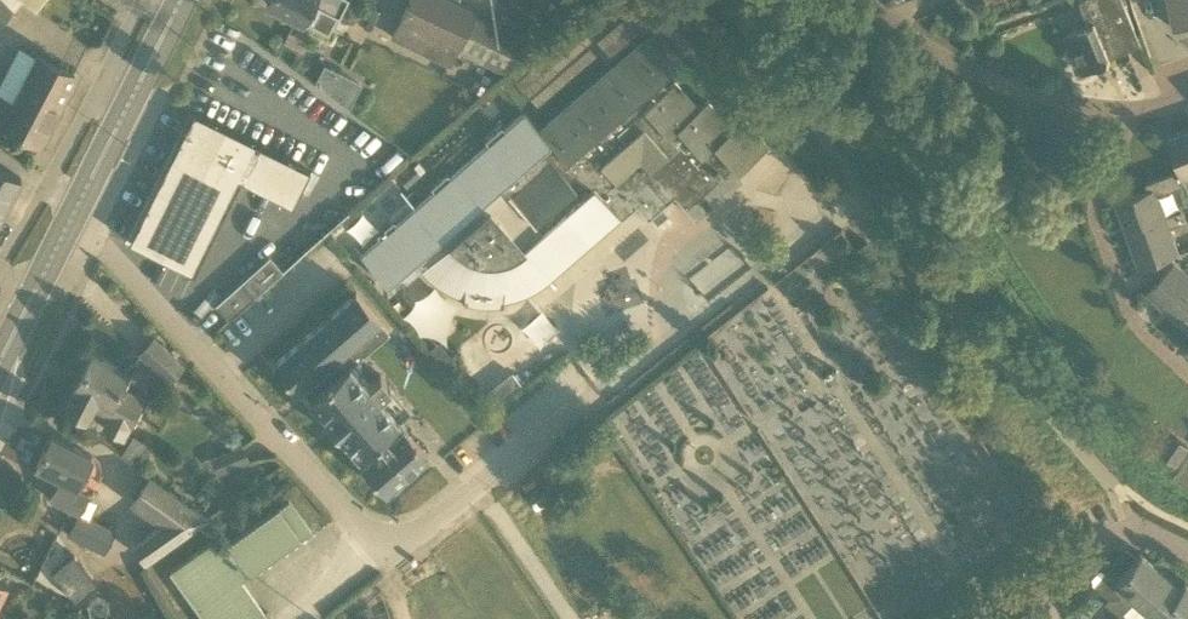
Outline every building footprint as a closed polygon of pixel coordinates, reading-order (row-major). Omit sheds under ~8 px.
[(13,10),(3,0),(0,0),(0,23),(13,10)] [(35,11),(44,0),(22,0),(35,11)] [(266,2),(304,22),(314,3),(338,14),(344,0),(267,0),(266,2)] [(477,13),(450,0),(410,0),(398,22),(426,36),(420,49),(451,65),(458,51),(504,73),(537,42),(545,24),(506,5),(497,23),(477,13)] [(1111,59),(1111,57),(1126,50),(1119,34),(1135,28),(1123,0),(1094,0),(1099,12),(1092,15),(1095,21),(1066,34),(1071,45),(1067,47),(1066,51),(1066,56),(1069,59),(1073,61),(1077,60),(1082,71),(1111,59)] [(1169,5),(1174,29),(1187,26),(1187,0),(1168,0),(1169,5)] [(667,88),(660,80),(676,67),(649,36),(540,130),(524,112),(505,129),(502,126),(485,140),(488,144),(450,176),(448,173),(431,187),(434,191),(396,224),(394,220),(377,235),(380,238),(360,255),(387,286),(418,259),(425,266),(421,270),(425,274),(436,284),(449,292),(464,297),(464,301),(463,301),(463,302),(471,304),(479,305),(479,299),(489,299),(489,306),(505,305),(505,304),(504,303),(504,300),(521,296),(536,289),(549,279),(555,286),(556,285),(540,266),(547,260),(554,268),(561,262),(564,266),(635,204),(648,219),(674,196),(683,206),(685,203),(695,215),(721,193),(707,177),(714,171),(720,177),(732,166),(738,173),(768,146),(744,118),(732,128),(707,100),(698,108),(675,81),(667,88)] [(0,93),(0,124),(38,144),(74,73),(38,55),(15,101),(0,93)] [(323,64),(315,83),(329,94),(339,72),(323,64)] [(327,110),(321,118),(391,172),(406,151),(341,101),(331,114),(327,110)] [(292,207),(310,171),(193,113),(128,243),(193,275),(240,181),(292,207)] [(1184,178),(1187,177),(1187,132),(1168,140),(1180,170),(1184,178)] [(21,178),(0,166),(0,217),(21,178)] [(414,166),(401,178),(408,185),(421,173),(414,166)] [(1167,216),(1159,194),(1187,183),(1184,178),(1180,170),(1146,183),(1149,190),(1116,202),(1128,235),(1185,215),(1183,210),(1167,216)] [(1176,262),(1173,255),(1180,252),(1170,227),(1187,220),(1185,215),(1128,235),(1140,267),(1157,261),(1162,275),(1176,262)] [(867,241),(855,249),(867,267),(879,259),(867,241)] [(255,296),(284,270),(271,256),(242,281),(255,296)] [(1187,295),(1187,274),(1176,262),(1162,275),(1147,292),(1172,315),(1187,295)] [(229,319),(255,296),(242,281),(216,304),(229,319)] [(380,374),(369,384),(351,363),(389,330),(356,291),(273,363),(298,392),(303,388),(329,419),(328,420),(337,430),(338,429),(358,453),(359,452),(365,460),(360,464),(386,493),(428,456),(404,428),(406,427),(398,418),(409,408),(380,374)] [(1172,315),(1187,330),(1187,295),(1172,315)] [(168,380),(182,365),(154,338),(140,353),(168,380)] [(130,425),(138,408),(115,397),(127,371),(92,353),(76,386),(77,386),(66,408),(85,418),(91,405),(110,415),(104,427),(123,436),(129,424),(130,425)] [(495,405),(521,384),(513,373),(486,394),(495,405)] [(136,461),(148,442),(134,434),(122,453),(136,461)] [(76,490),(93,458),(51,435),(36,466),(37,466),(38,465),(60,478),(49,498),(77,513),(86,495),(76,490)] [(1166,457),(1176,465),(1187,449),(1187,446),(1180,439),(1166,457)] [(220,455),(211,459),(217,473),(226,470),(249,461),(243,446),(220,455)] [(145,562),(209,516),(150,475),(131,503),(162,525),(133,544),(145,562)] [(289,501),(279,508),(279,507),(221,549),(214,540),(172,570),(207,618),(270,618),(269,618),(268,618),(238,578),(248,571),(250,574),(311,531),(289,501)] [(105,554),(116,531),(78,511),(67,534),(105,554)] [(77,603),(99,585),(72,552),(49,570),(77,603)] [(1133,601),(1160,570),(1140,552),(1121,574),(1111,564),(1094,584),(1110,598),(1118,597),(1122,591),(1133,601)] [(1179,588),(1160,570),(1133,601),(1153,618),(1158,613),(1179,588)] [(1187,618),(1187,585),(1184,581),(1179,588),(1158,613),(1165,618),(1187,618)]
